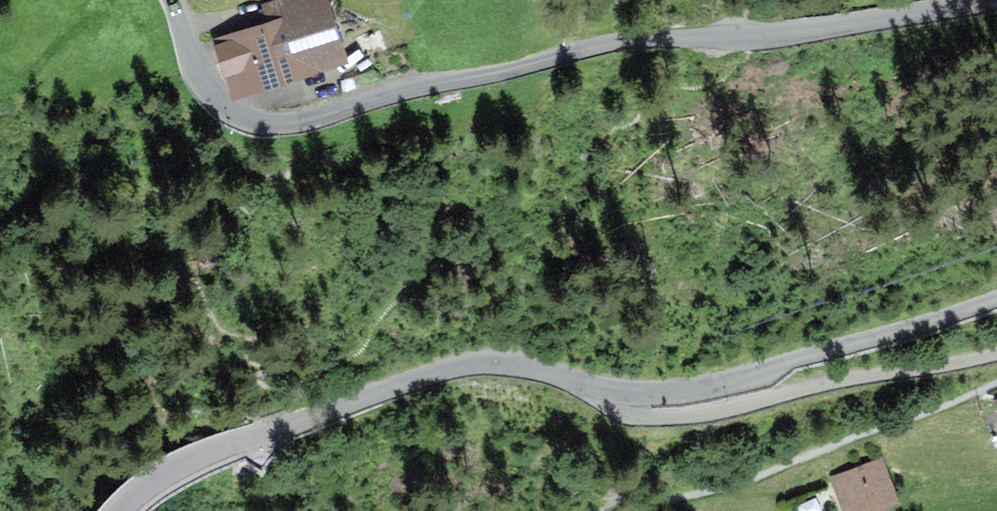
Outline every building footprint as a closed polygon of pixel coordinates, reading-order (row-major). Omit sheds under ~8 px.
[(215,26),(241,90),(349,47),(330,0),(255,0),(258,9),(215,26)] [(837,478),(849,510),(903,510),(910,509),(893,459),(837,478)]
